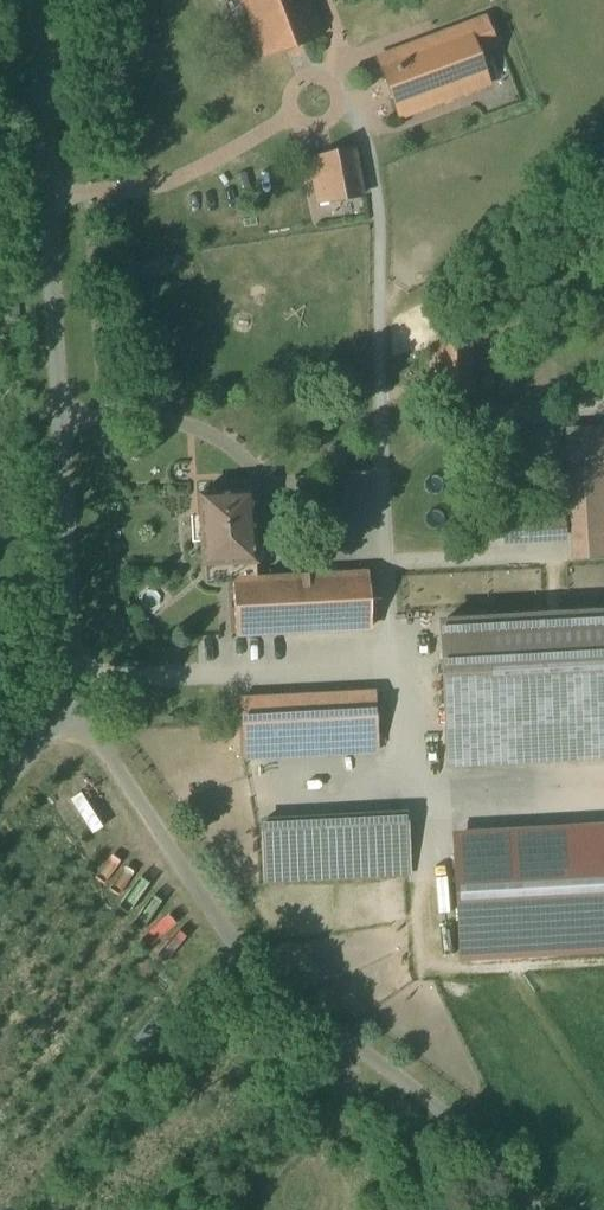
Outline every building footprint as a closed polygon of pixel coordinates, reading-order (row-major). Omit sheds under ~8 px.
[(266,56),(326,34),(313,0),(242,0),(266,56)] [(486,18),(381,56),(404,118),(490,87),(478,53),(496,46),(486,18)] [(355,150),(310,160),(319,203),(365,193),(355,150)] [(473,333),(434,335),(436,400),(475,399),(473,333)] [(567,431),(572,558),(603,556),(603,429),(567,431)] [(234,563),(256,562),(253,491),(199,494),(203,565),(234,563)] [(257,577),(256,562),(234,563),(238,634),(371,627),(368,571),(257,577)] [(448,625),(453,772),(603,767),(603,620),(448,625)] [(374,694),(245,701),(248,759),(377,752),(374,694)] [(407,816),(261,823),(264,882),(410,874),(407,816)] [(454,832),(461,960),(603,950),(603,824),(454,832)]
